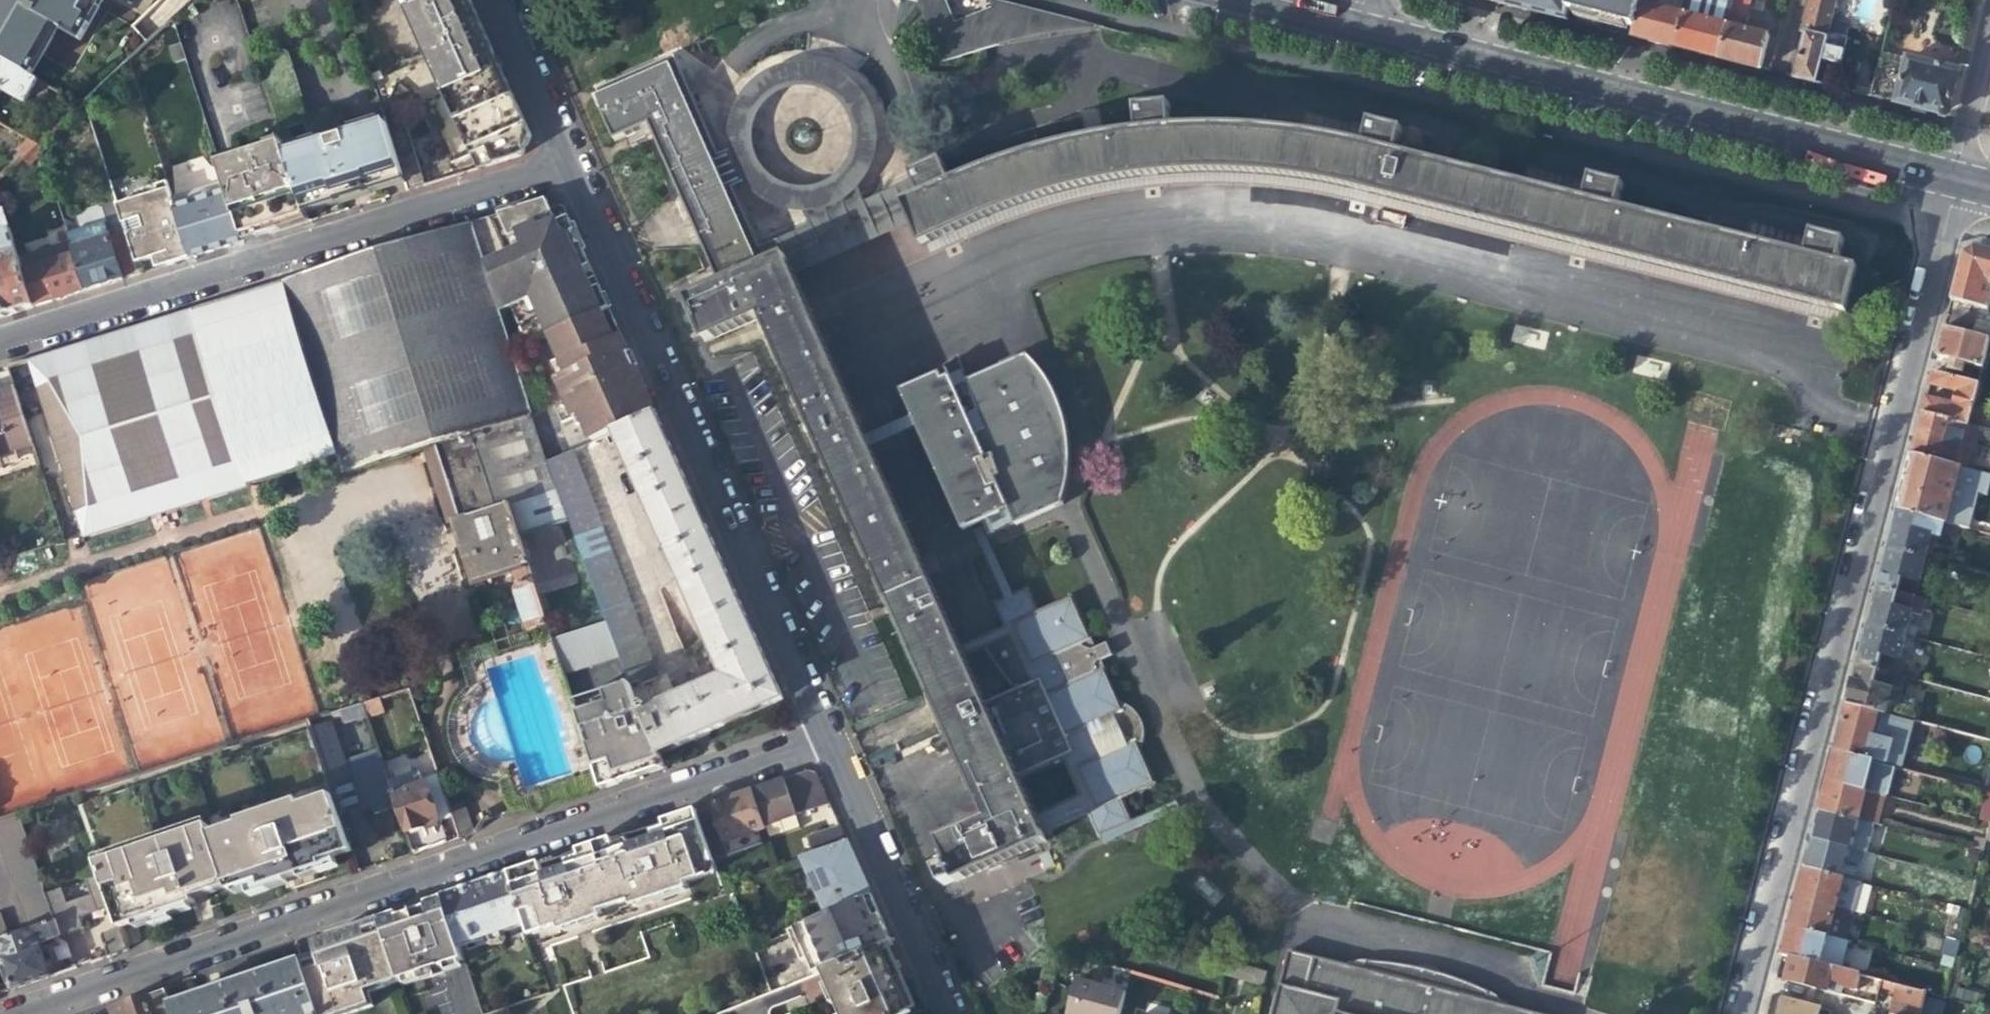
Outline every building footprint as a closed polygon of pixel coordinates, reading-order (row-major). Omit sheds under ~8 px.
[(21,73),(49,25),(56,29),(78,42),(87,25),(81,22),(93,0),(0,0),(0,61),(21,73)] [(102,0),(93,0),(81,22),(87,25),(102,0)] [(469,159),(466,151),(482,144),(491,164),(523,154),(530,140),(504,81),(481,30),(468,0),(398,0),(440,99),(427,105),(439,131),(433,133),(448,167),(462,162),(469,159)] [(984,9),(953,20),(945,0),(916,0),(919,1),(939,62),(951,57),(996,46),(984,9)] [(996,46),(1000,45),(1014,42),(1056,33),(1099,26),(996,0),(992,0),(990,7),(984,9),(996,46)] [(1483,1),(1512,8),(1514,0),(1483,0),(1483,1)] [(1512,8),(1530,13),(1564,21),(1566,12),(1569,0),(1514,0),(1512,8)] [(1566,12),(1600,21),(1631,28),(1637,5),(1638,0),(1569,0),(1566,12)] [(1681,16),(1673,49),(1689,53),(1716,60),(1731,0),(1685,0),(1681,16)] [(1716,60),(1735,64),(1758,70),(1766,38),(1737,30),(1744,0),(1731,0),(1716,60)] [(1802,34),(1824,40),(1829,21),(1835,0),(1806,0),(1797,33),(1802,34)] [(1681,16),(1637,5),(1631,28),(1629,38),(1645,42),(1673,49),(1681,16)] [(1819,86),(1832,89),(1845,40),(1843,39),(1847,26),(1829,21),(1824,40),(1802,34),(1798,51),(1791,78),(1819,86)] [(56,29),(49,25),(21,73),(29,77),(56,29)] [(298,121),(276,52),(253,60),(281,146),(300,207),(326,199),(339,195),(340,197),(376,186),(374,184),(381,181),(401,175),(406,173),(389,120),(384,122),(359,130),(352,105),(298,121)] [(1876,62),(1867,97),(1938,115),(1946,110),(1956,72),(1905,59),(1902,69),(1876,62)] [(871,92),(853,74),(831,63),(806,60),(782,64),(759,77),(743,97),(733,120),(732,146),(740,171),(755,191),(776,206),(801,213),(826,211),(850,201),(868,184),(881,163),(885,138),(882,114),(871,92)] [(0,61),(0,90),(24,104),(37,82),(29,77),(21,73),(0,61)] [(745,245),(668,66),(593,99),(613,142),(623,137),(626,144),(651,133),(675,187),(708,262),(745,245)] [(385,106),(389,120),(406,173),(409,182),(411,189),(426,184),(403,111),(409,99),(393,89),(385,106)] [(907,174),(910,181),(917,196),(900,204),(909,224),(920,246),(925,243),(948,232),(952,231),(958,228),(964,225),(970,222),(977,220),(983,217),(990,215),(996,212),(1006,209),(1015,206),(1025,203),(1035,200),(1045,197),(1055,194),(1065,192),(1068,191),(1075,189),(1083,187),(1090,185),(1097,184),(1105,182),(1112,181),(1119,180),(1127,179),(1132,178),(1144,177),(1155,176),(1166,175),(1178,174),(1189,174),(1200,173),(1208,173),(1223,173),(1237,174),(1252,174),(1266,176),(1281,177),(1295,178),(1309,180),(1324,182),(1349,187),(1837,309),(1842,310),(1854,266),(1835,261),(1840,239),(1808,231),(1802,253),(1615,206),(1620,184),(1588,176),(1582,198),(1395,151),(1400,129),(1366,120),(1360,143),(1311,134),(1262,128),(1213,126),(1170,127),(1167,105),(1132,109),(1134,131),(1068,143),(1035,150),(1011,157),(948,180),(939,160),(907,174)] [(22,161),(37,147),(25,141),(17,154),(22,161)] [(473,170),(491,164),(482,144),(466,151),(469,159),(473,170)] [(274,226),(303,217),(300,207),(281,146),(216,165),(223,188),(239,237),(274,226)] [(948,232),(925,243),(930,254),(969,236),(1000,224),(1019,217),(1048,208),(1068,203),(1107,194),(1134,190),(1167,187),(1190,185),(1222,185),(1265,187),(1308,191),(1321,194),(1346,199),(1834,320),(1837,309),(1349,187),(1324,182),(1309,180),(1295,178),(1281,177),(1266,176),(1252,174),(1237,174),(1223,173),(1208,173),(1200,173),(1189,174),(1178,174),(1166,175),(1155,176),(1144,177),(1132,178),(1127,179),(1119,180),(1112,181),(1105,182),(1097,184),(1090,185),(1083,187),(1075,189),(1068,191),(1065,192),(1055,194),(1045,197),(1035,200),(1025,203),(1015,206),(1006,209),(996,212),(990,215),(983,217),(977,220),(970,222),(964,225),(958,228),(952,231),(948,232)] [(793,275),(909,224),(900,204),(917,196),(910,181),(750,253),(757,268),(784,256),(793,275)] [(114,208),(122,234),(132,263),(148,258),(151,268),(164,264),(164,266),(188,258),(170,204),(164,184),(129,195),(131,202),(114,208)] [(1884,191),(1856,184),(1854,190),(1883,197),(1884,191)] [(223,188),(170,204),(188,258),(216,250),(241,242),(239,237),(223,188)] [(560,427),(578,418),(604,406),(599,394),(608,391),(611,396),(640,383),(602,296),(598,296),(597,294),(594,291),(589,290),(585,282),(580,270),(582,269),(584,266),(585,264),(585,259),(567,218),(553,225),(543,201),(471,224),(499,314),(508,310),(560,427)] [(12,313),(33,307),(22,274),(18,260),(0,204),(0,252),(2,257),(0,257),(0,317),(12,313)] [(66,235),(69,243),(83,291),(104,284),(136,275),(132,263),(122,234),(108,239),(103,223),(66,235)] [(509,639),(547,627),(528,567),(508,506),(505,495),(484,432),(528,419),(467,225),(25,363),(82,538),(336,457),(341,475),(423,451),(444,514),(450,522),(462,560),(467,559),(473,583),(511,573),(515,588),(512,594),(522,625),(506,631),(509,639)] [(59,299),(83,291),(69,243),(18,260),(22,274),(33,307),(50,301),(59,299)] [(747,245),(710,263),(714,272),(685,283),(691,297),(684,300),(703,341),(759,317),(981,817),(1015,778),(962,657),(1007,637),(1027,682),(1089,654),(1081,650),(1079,646),(1089,642),(1069,598),(1035,614),(1028,597),(996,612),(1002,626),(957,647),(793,275),(784,256),(757,268),(750,253),(747,245)] [(1984,249),(1972,246),(1961,252),(1941,328),(1970,335),(1971,328),(1977,307),(1988,310),(1989,302),(1989,251),(1984,249)] [(1988,310),(1977,307),(1971,328),(1989,333),(1989,329),(1989,302),(1988,310)] [(1963,363),(1973,366),(1980,367),(1989,333),(1971,328),(1970,335),(1941,328),(1939,337),(1934,356),(1948,359),(1946,369),(1960,373),(1963,363)] [(967,382),(959,364),(899,391),(962,533),(970,530),(980,526),(982,525),(1009,512),(1016,527),(1066,506),(1071,492),(1072,485),(1073,478),(1073,461),(1071,440),(1069,429),(1063,411),(1053,388),(1049,379),(1043,371),(1034,361),(1027,355),(967,382)] [(1973,366),(1969,382),(1976,384),(1980,367),(1973,366)] [(1952,406),(1923,398),(1919,414),(1966,425),(1976,384),(1969,382),(1930,372),(1927,385),(1955,392),(1952,406)] [(590,445),(613,434),(655,416),(649,404),(644,393),(640,383),(611,396),(608,391),(599,394),(604,406),(578,418),(584,430),(590,445)] [(35,459),(13,393),(0,397),(0,477),(12,473),(10,467),(35,459)] [(1966,425),(1919,414),(1915,432),(1908,456),(1955,467),(1963,432),(1974,435),(1973,439),(1989,443),(1989,432),(1966,425)] [(640,496),(649,516),(690,497),(655,416),(613,434),(634,482),(631,484),(637,498),(640,496)] [(508,506),(554,492),(544,465),(537,443),(528,419),(484,432),(505,495),(508,506)] [(571,453),(544,465),(554,492),(605,624),(618,658),(628,686),(638,683),(639,686),(657,679),(571,453)] [(1977,473),(1955,467),(1908,456),(1903,478),(1894,510),(1942,522),(1953,482),(1973,486),(1977,473)] [(676,578),(685,598),(727,580),(706,532),(702,524),(697,512),(690,497),(649,516),(661,543),(670,564),(667,566),(673,579),(676,578)] [(1939,538),(1942,522),(1894,510),(1885,548),(1923,558),(1929,535),(1939,538)] [(1016,527),(1009,512),(982,525),(988,539),(1016,527)] [(980,526),(970,530),(1002,601),(1011,596),(991,551),(980,526)] [(1917,582),(1923,558),(1885,548),(1874,587),(1913,597),(1917,598),(1920,583),(1917,582)] [(685,598),(721,679),(763,662),(745,621),(727,580),(685,598)] [(1917,598),(1913,597),(1874,587),(1864,626),(1902,636),(1908,613),(1916,615),(1920,599),(1917,598)] [(337,635),(361,626),(346,588),(322,597),(337,635)] [(1002,601),(992,605),(996,612),(1028,597),(1025,590),(1011,596),(1002,601)] [(605,624),(551,641),(563,677),(618,658),(605,624)] [(1896,659),(1902,636),(1864,626),(1857,653),(1854,665),(1897,676),(1901,661),(1896,659)] [(982,702),(995,729),(1015,778),(1061,758),(1079,796),(1087,814),(1098,838),(1129,822),(1129,821),(1119,800),(1154,785),(1135,743),(1143,744),(1144,742),(1146,739),(1147,734),(1147,726),(1146,721),(1143,716),(1140,712),(1136,709),(1133,708),(1125,707),(1121,713),(1103,673),(1093,678),(1092,675),(1094,666),(1104,662),(1099,649),(1089,654),(1027,682),(982,702)] [(781,702),(763,662),(721,679),(646,711),(643,705),(637,707),(642,721),(659,757),(710,734),(781,702)] [(1909,679),(1897,676),(1854,665),(1844,704),(1876,712),(1891,716),(1897,692),(1905,694),(1909,679)] [(590,699),(572,705),(600,791),(665,768),(659,757),(642,721),(637,707),(628,686),(602,695),(606,706),(593,710),(590,699)] [(364,704),(369,717),(384,713),(379,699),(364,704)] [(1868,740),(1876,712),(1844,704),(1832,751),(1883,765),(1889,744),(1868,740)] [(364,717),(359,705),(331,715),(332,720),(340,718),(342,724),(364,717)] [(326,725),(307,731),(338,820),(357,813),(356,811),(368,807),(370,814),(382,810),(394,805),(391,797),(390,795),(386,782),(383,775),(380,765),(375,750),(339,762),(326,725)] [(349,852),(346,845),(338,820),(307,731),(201,769),(198,767),(77,809),(100,878),(110,909),(118,932),(192,906),(189,897),(210,890),(225,885),(228,893),(259,883),(262,890),(321,869),(319,862),(349,852)] [(1892,767),(1883,765),(1832,751),(1824,781),(1885,797),(1892,767)] [(396,760),(380,765),(383,775),(399,770),(396,760)] [(390,795),(391,797),(421,787),(420,783),(416,772),(386,782),(390,795)] [(784,780),(751,791),(763,827),(764,830),(767,839),(799,829),(794,816),(829,805),(816,776),(805,773),(784,780)] [(421,787),(391,797),(394,805),(404,835),(433,825),(428,809),(445,803),(437,777),(420,783),(421,787)] [(981,817),(934,839),(945,863),(934,868),(943,887),(1044,842),(1040,834),(1087,814),(1079,796),(1032,816),(1015,778),(981,817)] [(1894,800),(1887,797),(1885,797),(1824,781),(1816,811),(1873,826),(1884,829),(1887,829),(1894,800)] [(1980,808),(1989,811),(1989,792),(1984,790),(1980,808)] [(721,845),(764,830),(763,827),(751,791),(726,800),(709,806),(721,845)] [(1177,814),(1171,801),(1129,821),(1129,822),(1098,838),(1095,839),(1099,847),(1101,850),(1177,814)] [(460,802),(446,806),(451,821),(457,839),(471,834),(460,802)] [(1987,823),(1989,812),(1989,811),(1980,808),(1976,821),(1987,823)] [(711,865),(693,811),(660,822),(662,829),(648,834),(651,844),(646,846),(645,841),(630,845),(632,851),(627,852),(624,842),(609,847),(607,840),(576,851),(578,858),(563,863),(567,873),(562,874),(560,868),(544,873),(545,880),(541,882),(536,864),(505,875),(523,929),(550,920),(554,930),(598,915),(594,905),(623,895),(627,905),(682,886),(679,876),(711,865)] [(1865,853),(1873,826),(1816,811),(1809,839),(1858,851),(1865,853)] [(366,838),(357,813),(338,820),(346,845),(366,838)] [(0,822),(0,853),(29,932),(52,923),(43,897),(15,817),(0,822)] [(1873,826),(1865,853),(1877,856),(1884,829),(1873,826)] [(1850,881),(1858,851),(1809,839),(1807,847),(1802,868),(1850,881)] [(823,917),(870,897),(846,843),(797,860),(823,917)] [(1857,883),(1850,881),(1802,868),(1798,881),(1794,898),(1831,908),(1846,912),(1849,912),(1857,883)] [(525,933),(523,929),(505,875),(468,887),(438,897),(447,922),(457,948),(459,948),(462,953),(486,945),(493,947),(501,945),(500,941),(525,933)] [(102,911),(110,909),(100,878),(92,881),(102,911)] [(43,898),(52,923),(29,932),(7,939),(0,942),(0,959),(12,991),(48,979),(37,950),(37,945),(79,930),(76,920),(96,912),(91,897),(64,906),(60,891),(43,897),(43,898)] [(438,897),(409,908),(410,912),(417,933),(433,928),(437,941),(432,943),(441,969),(461,961),(457,948),(447,922),(438,897)] [(883,928),(870,897),(823,917),(793,930),(813,976),(821,973),(883,948),(891,945),(888,939),(884,940),(879,929),(883,928)] [(1823,937),(1831,908),(1794,898),(1790,911),(1786,927),(1823,937)] [(1839,941),(1846,912),(1831,908),(1823,937),(1836,940),(1839,941)] [(394,913),(377,919),(399,983),(419,977),(421,982),(443,974),(441,969),(432,943),(437,941),(433,928),(417,933),(410,912),(404,914),(396,917),(394,913)] [(399,983),(377,919),(347,929),(326,935),(327,939),(308,946),(312,958),(300,963),(317,1013),(346,1013),(384,1001),(380,988),(399,983)] [(1828,969),(1836,940),(1823,937),(1786,927),(1783,939),(1779,956),(1788,959),(1828,969)] [(888,939),(883,928),(879,929),(884,940),(888,939)] [(100,939),(106,959),(124,953),(118,932),(100,939)] [(896,978),(886,954),(883,948),(821,973),(824,980),(838,1013),(912,1013),(896,978)] [(1287,951),(1271,1013),(1535,1013),(1485,1001),(1487,992),(1486,992),(1458,981),(1435,975),(1433,974),(1429,973),(1425,972),(1420,971),(1417,970),(1392,965),(1364,961),(1362,971),(1287,951)] [(1879,982),(1828,969),(1788,959),(1785,969),(1782,981),(1825,992),(1828,980),(1836,983),(1839,987),(1854,990),(1851,999),(1873,1005),(1879,982)] [(300,963),(233,985),(168,1007),(170,1013),(317,1013),(300,963)] [(1266,973),(1246,968),(1226,963),(1223,977),(1262,987),(1266,973)] [(1126,991),(1076,977),(1067,1013),(1119,1013),(1126,991)] [(1919,1011),(1923,993),(1896,986),(1889,1013),(1918,1013),(1919,1011)] [(168,1007),(163,991),(116,1007),(107,1010),(108,1013),(170,1013),(168,1007)] [(1774,1013),(1816,1013),(1816,1010),(1777,1000),(1774,1011),(1774,1013)]
